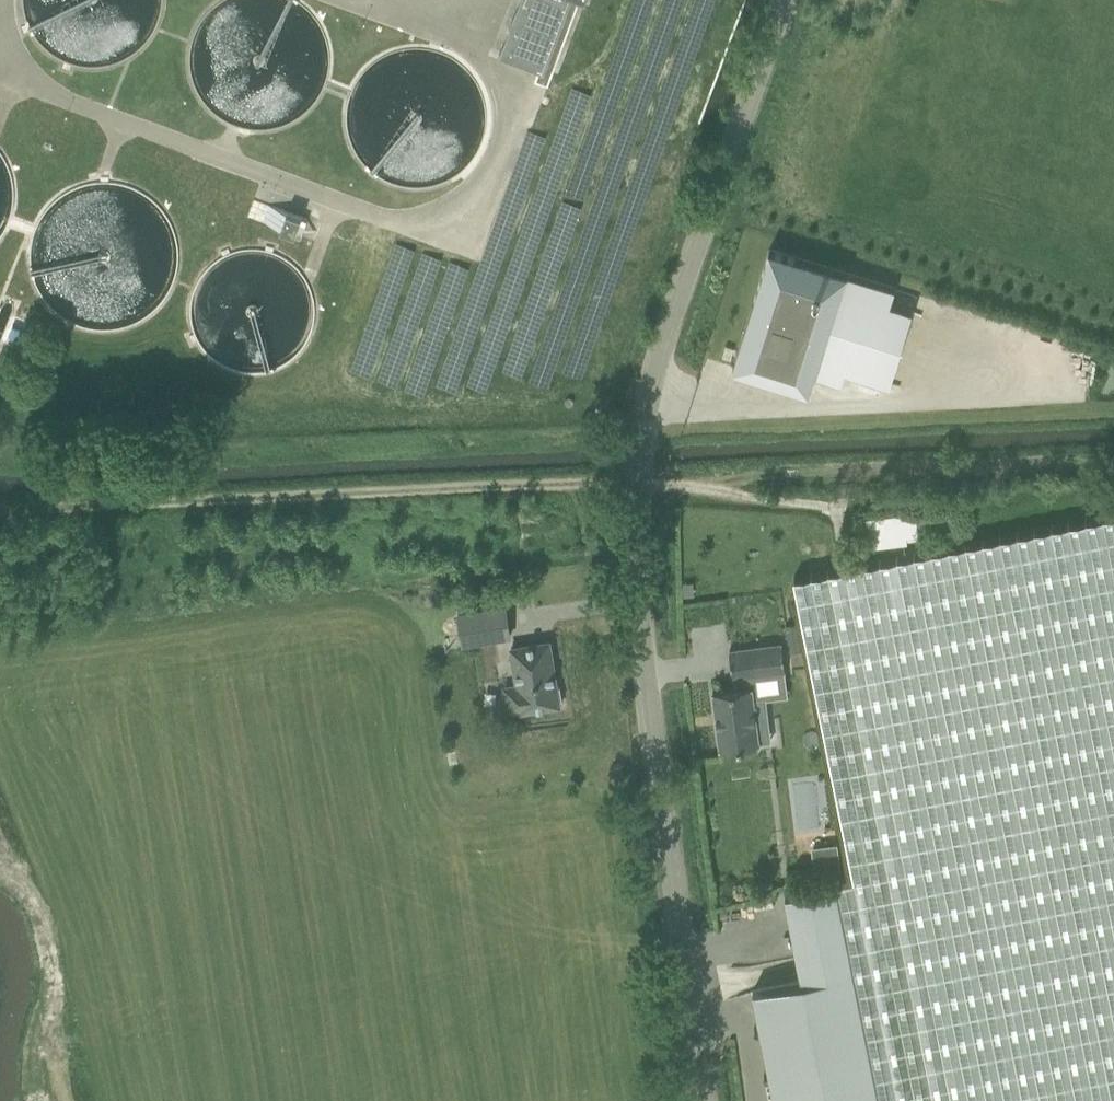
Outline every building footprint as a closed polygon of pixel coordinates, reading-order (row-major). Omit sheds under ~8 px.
[(551,75),(579,0),(519,0),(499,55),(538,70),(534,80),(547,85),(551,75)] [(252,200),(248,220),(301,232),(306,213),(252,200)] [(769,249),(733,367),(809,391),(814,373),(841,381),(844,370),(867,297),(889,304),(894,288),(769,249)] [(952,509),(861,520),(864,549),(956,536),(952,509)] [(754,998),(774,1100),(1113,1100),(1113,519),(795,583),(855,876),(784,890),(803,989),(754,998)] [(508,609),(458,616),(462,644),(511,636),(508,609)] [(549,642),(510,648),(517,685),(503,687),(507,711),(521,709),(521,711),(559,705),(558,700),(562,700),(560,687),(556,687),(549,642)] [(750,676),(761,674),(761,671),(784,668),(781,643),(729,650),(733,678),(736,677),(737,688),(712,691),(720,749),(759,743),(755,719),(767,718),(764,697),(753,699),(750,676)] [(837,843),(810,846),(814,873),(840,870),(837,843)]
